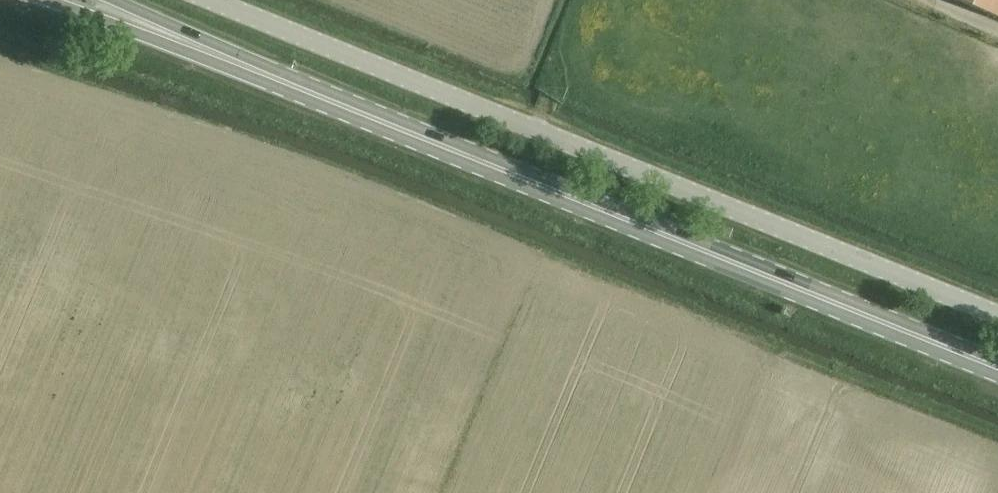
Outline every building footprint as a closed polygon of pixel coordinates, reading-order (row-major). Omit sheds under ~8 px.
[(997,18),(997,0),(955,0),(997,18)]
